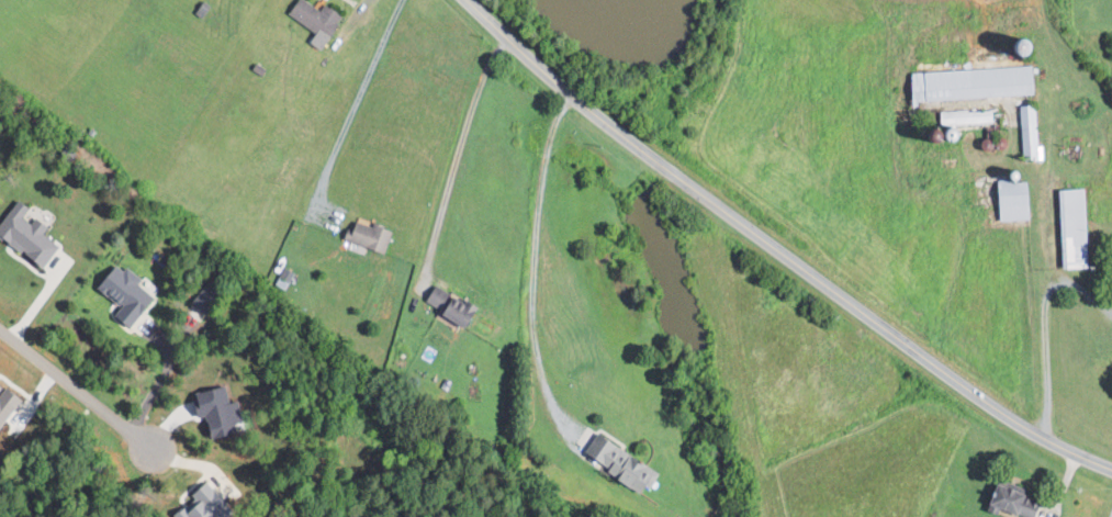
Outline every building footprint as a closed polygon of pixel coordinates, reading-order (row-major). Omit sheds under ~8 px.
[(332,41),(349,16),(329,3),(325,10),(310,0),(300,0),(291,13),(332,41)] [(1037,95),(1036,66),(917,72),(918,101),(1037,95)] [(1023,105),(1025,157),(1040,157),(1038,104),(1023,105)] [(945,124),(996,123),(995,110),(944,111),(945,124)] [(1004,220),(1033,220),(1032,181),(1003,182),(1004,220)] [(1064,189),(1067,267),(1090,266),(1088,188),(1064,189)] [(377,222),(375,227),(355,220),(348,239),(388,254),(397,229),(377,222)] [(159,297),(141,283),(144,280),(124,264),(104,290),(127,308),(122,315),(136,327),(159,297)] [(428,305),(478,327),(486,307),(436,285),(428,305)] [(1,437),(25,397),(0,381),(0,436),(1,437)] [(219,440),(241,435),(238,423),(247,421),(242,399),(234,401),(230,385),(196,393),(201,418),(213,416),(219,440)] [(667,470),(598,433),(586,457),(655,494),(667,470)] [(1033,500),(1018,495),(1021,488),(1000,480),(998,485),(985,481),(977,503),(1014,516),(1026,516),(1033,500)] [(213,482),(177,515),(179,516),(234,516),(240,511),(213,482)]
